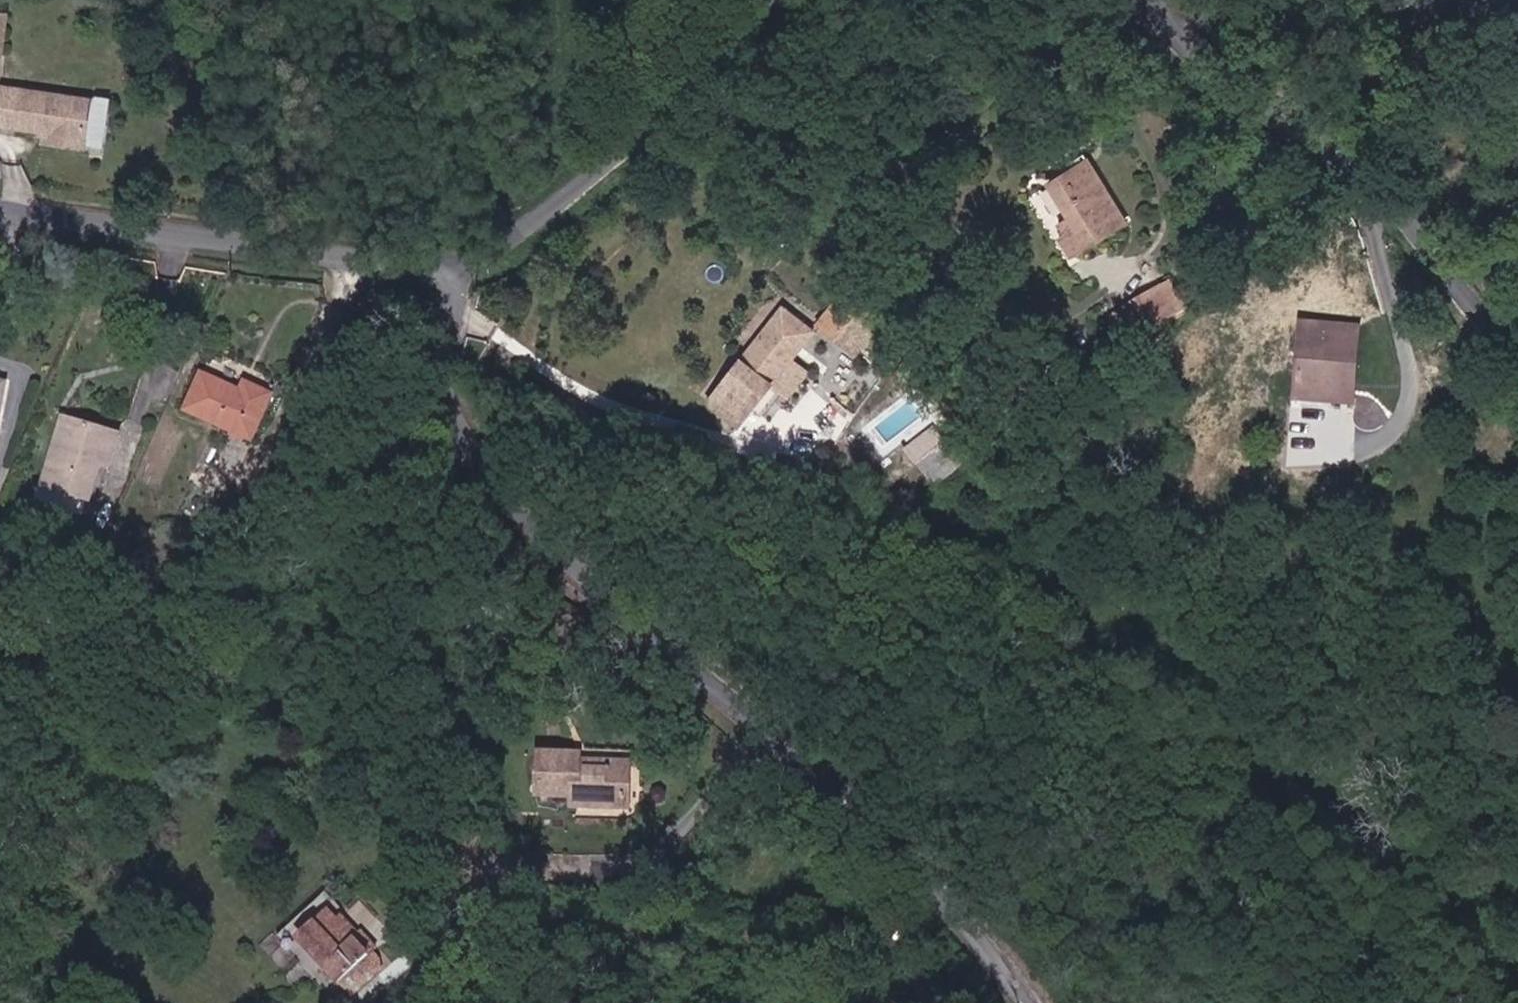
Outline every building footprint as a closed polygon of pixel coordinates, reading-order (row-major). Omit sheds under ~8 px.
[(87,102),(0,92),(0,130),(51,133),(49,146),(81,150),(87,102)] [(1066,209),(1076,221),(1068,228),(1062,232),(1074,249),(1122,215),(1087,164),(1081,155),(1064,167),(1047,181),(1066,209)] [(1176,308),(1158,284),(1107,319),(1125,344),(1176,308)] [(809,320),(775,300),(713,403),(746,423),(809,320)] [(1297,395),(1340,398),(1344,332),(1301,329),(1297,395)] [(1358,332),(1344,332),(1340,398),(1354,399),(1358,332)] [(14,375),(0,373),(0,455),(14,375)] [(261,379),(258,387),(216,374),(205,410),(272,431),(286,387),(261,379)] [(132,427),(86,416),(70,413),(56,476),(54,482),(65,484),(105,493),(107,485),(112,457),(125,460),(132,427)] [(599,745),(595,753),(584,752),(586,739),(552,736),(547,775),(581,779),(580,790),(606,793),(628,796),(632,757),(633,750),(615,747),(599,745)] [(376,933),(371,939),(367,943),(349,927),(339,917),(312,944),(359,985),(392,948),(376,933)] [(353,922),(349,927),(367,943),(371,939),(353,922)]
